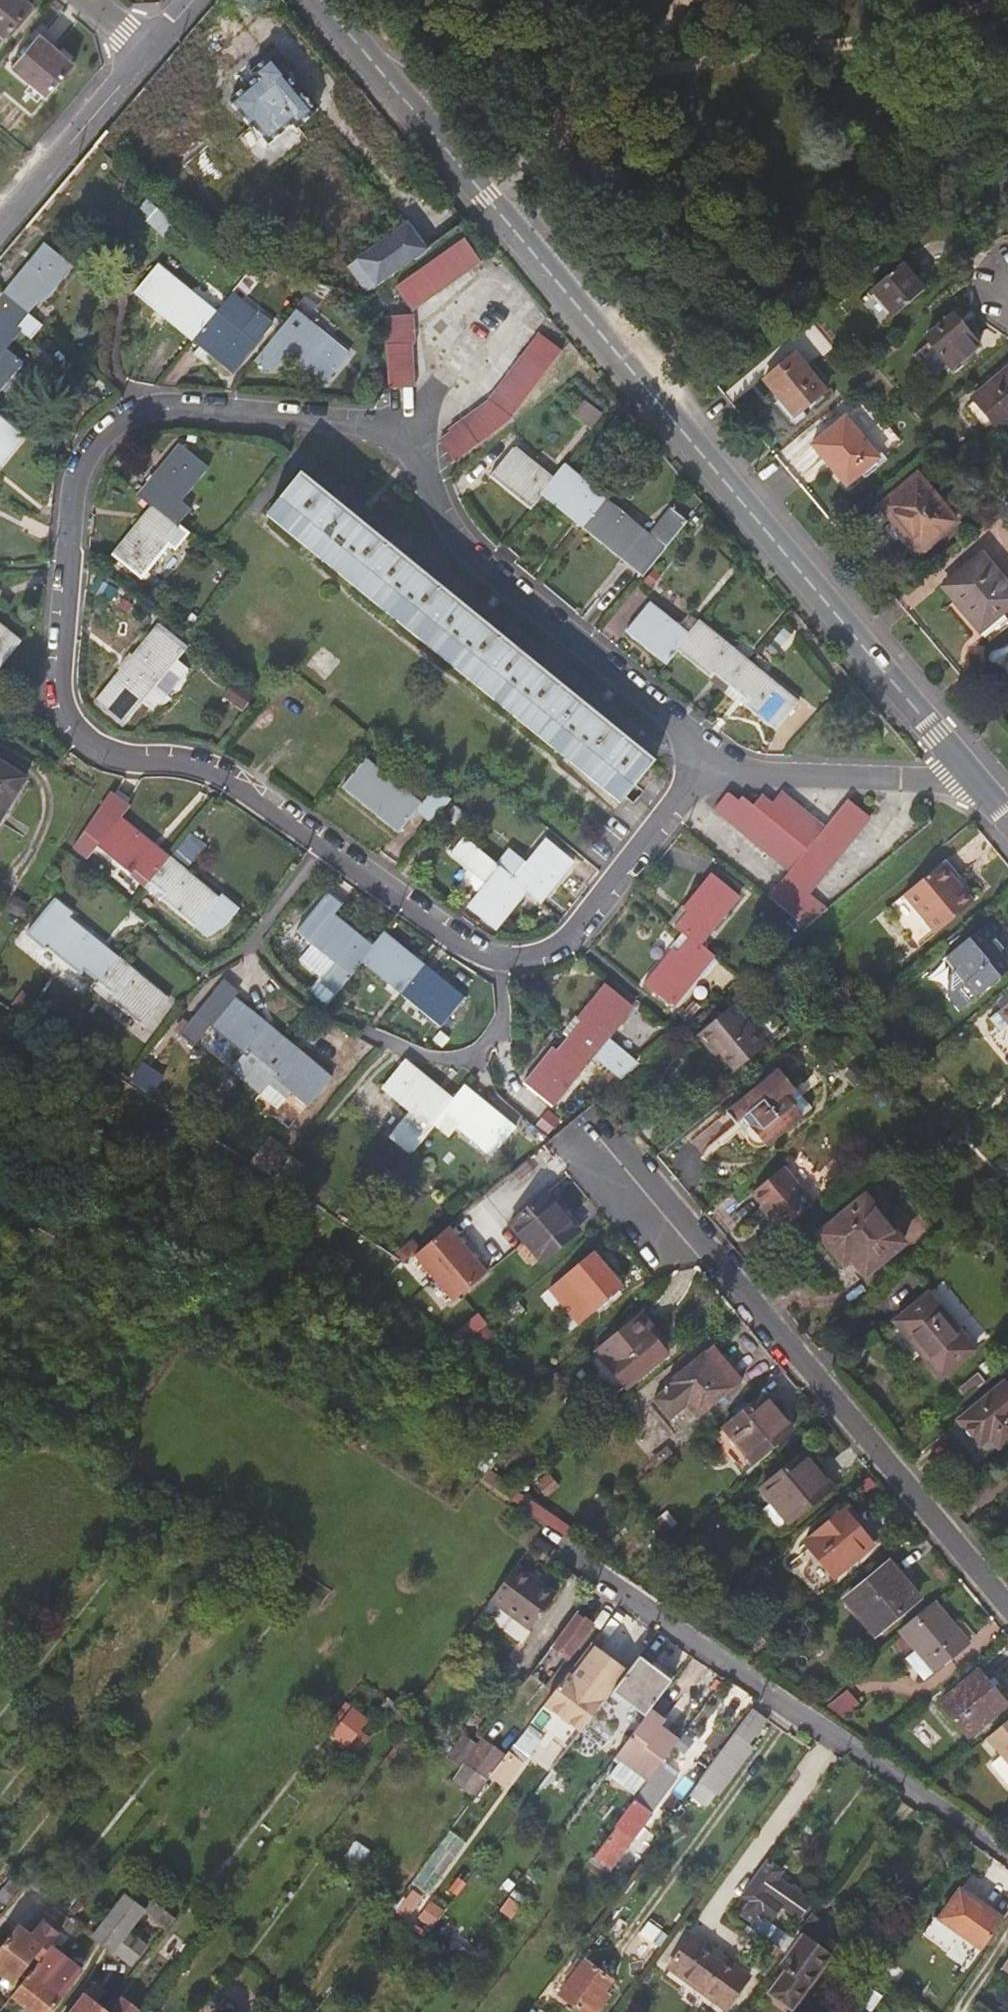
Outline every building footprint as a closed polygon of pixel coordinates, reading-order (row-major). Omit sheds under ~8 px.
[(3,23),(21,0),(0,0),(0,21),(3,23)] [(12,52),(47,80),(75,46),(40,18),(12,52)] [(257,127),(271,143),(293,125),(298,130),(316,114),(288,79),(290,76),(272,55),(242,79),(248,87),(229,103),(253,129),(257,127)] [(366,260),(384,285),(432,249),(413,225),(366,260)] [(467,238),(458,245),(401,287),(418,309),(485,262),(467,238)] [(44,246),(5,295),(33,317),(72,269),(44,246)] [(875,290),(897,316),(926,292),(904,265),(875,290)] [(136,295),(193,342),(215,314),(158,267),(136,295)] [(232,292),(215,314),(193,342),(233,374),(273,325),(232,292)] [(33,317),(5,295),(0,301),(0,358),(33,317)] [(349,354),(296,311),(254,361),(261,366),(276,369),(290,352),(327,382),(349,354)] [(416,386),(416,363),(416,343),(418,343),(418,316),(389,316),(391,386),(416,386)] [(932,339),(957,369),(984,346),(959,316),(932,339)] [(552,363),(560,352),(538,335),(489,403),(451,429),(453,432),(441,440),(456,460),(511,420),(552,363)] [(769,380),(785,400),(799,418),(806,412),(831,391),(799,355),(769,380)] [(1006,372),(976,397),(1002,428),(1007,423),(1007,374),(1006,372)] [(812,419),(806,412),(799,418),(785,400),(777,406),(798,431),(812,419)] [(27,434),(0,412),(0,468),(27,434)] [(850,486),(885,456),(851,417),(817,445),(850,486)] [(492,477),(531,509),(542,495),(554,480),(514,450),(492,477)] [(180,451),(143,497),(156,508),(170,519),(208,472),(180,451)] [(604,497),(565,466),(554,480),(542,495),(581,527),(604,497)] [(622,801),(655,760),(616,727),(556,679),(499,633),(442,587),(381,537),(328,494),(303,474),(270,515),(622,801)] [(886,508),(898,524),(903,520),(928,552),(933,549),(930,544),(956,522),(920,480),(886,508)] [(643,528),(604,497),(581,527),(620,557),(643,528)] [(146,580),(185,531),(170,519),(156,508),(117,557),(146,580)] [(921,558),(928,552),(903,520),(898,524),(892,529),(901,541),(911,553),(915,557),(921,558)] [(959,603),(982,632),(1004,614),(1007,610),(1007,585),(984,557),(947,589),(959,603)] [(625,630),(666,664),(678,650),(700,622),(688,612),(676,626),(647,603),(625,630)] [(1004,614),(982,632),(959,603),(952,609),(981,643),(1007,620),(1007,618),(1004,614)] [(163,622),(100,703),(127,725),(191,644),(163,622)] [(678,650),(726,690),(748,661),(700,622),(678,650)] [(0,623),(0,669),(22,641),(0,623)] [(797,701),(748,661),(726,690),(775,730),(797,701)] [(35,780),(0,758),(0,831),(35,780)] [(441,815),(455,799),(436,784),(423,801),(369,759),(346,786),(401,830),(417,808),(436,823),(441,815)] [(98,846),(148,887),(172,857),(123,818),(131,805),(111,790),(74,846),(88,857),(98,846)] [(769,897),(785,910),(811,879),(814,882),(867,816),(846,800),(823,828),(781,795),(772,807),(760,798),(754,807),(741,797),(736,803),(725,794),(712,809),(789,872),(769,897)] [(499,927),(530,887),(518,878),(468,837),(455,855),(491,883),(473,906),(499,927)] [(551,837),(518,878),(530,887),(544,899),(577,858),(551,837)] [(219,895),(172,857),(148,887),(195,926),(207,935),(226,923),(240,905),(222,891),(219,895)] [(970,903),(947,876),(938,865),(885,909),(917,947),(970,903)] [(708,873),(669,923),(684,934),(699,946),(739,896),(708,873)] [(298,931),(354,975),(364,961),(376,947),(335,914),(343,904),(329,894),(298,931)] [(1007,971),(1007,965),(990,943),(997,938),(1003,933),(992,919),(943,960),(953,971),(950,973),(950,996),(962,1010),(1007,971)] [(49,949),(98,989),(122,961),(72,921),(49,949)] [(364,961),(403,992),(426,964),(387,933),(376,947),(364,961)] [(673,1004),(712,957),(699,946),(684,934),(646,983),(673,1004)] [(997,938),(990,943),(1007,965),(1007,952),(997,938)] [(168,999),(122,961),(98,989),(144,1027),(168,999)] [(464,995),(426,964),(403,992),(443,1023),(464,995)] [(242,1054),(258,1067),(281,1038),(232,998),(236,994),(224,983),(182,1034),(196,1045),(209,1027),(242,1054)] [(606,984),(566,1034),(595,1056),(624,1079),(642,1064),(609,1038),(634,1006),(606,984)] [(999,1011),(1007,1022),(1007,1004),(999,1011)] [(760,1032),(736,1005),(700,1035),(711,1047),(716,1043),(739,1070),(770,1045),(760,1032)] [(556,1105),(595,1056),(566,1034),(528,1083),(556,1105)] [(328,1076),(281,1038),(258,1067),(244,1083),(241,1087),(257,1099),(267,1085),(285,1099),(290,1093),(306,1105),(328,1076)] [(258,1067),(242,1054),(229,1071),(244,1083),(258,1067)] [(425,1124),(431,1129),(432,1127),(442,1115),(453,1100),(405,1061),(382,1088),(411,1112),(425,1124)] [(157,1079),(140,1066),(126,1083),(144,1096),(157,1079)] [(780,1070),(728,1113),(737,1124),(746,1117),(750,1124),(748,1128),(747,1134),(748,1139),(750,1142),(753,1146),(758,1148),(762,1148),(766,1147),(812,1109),(780,1070)] [(513,1126),(463,1087),(453,1100),(442,1115),(457,1127),(490,1154),(513,1126)] [(418,1133),(425,1124),(411,1112),(403,1121),(418,1133)] [(442,1115),(432,1127),(448,1139),(457,1127),(442,1115)] [(410,1155),(431,1129),(425,1124),(418,1133),(403,1121),(388,1139),(410,1155)] [(753,1195),(784,1232),(815,1207),(783,1170),(753,1195)] [(537,1268),(582,1230),(551,1193),(514,1224),(529,1242),(521,1249),(537,1268)] [(866,1274),(903,1243),(866,1198),(821,1236),(843,1262),(851,1256),(866,1274)] [(415,1254),(454,1299),(488,1271),(449,1225),(415,1254)] [(598,1309),(624,1286),(596,1252),(569,1275),(598,1309)] [(899,1325),(919,1348),(952,1320),(932,1297),(899,1325)] [(528,1313),(518,1302),(502,1316),(511,1327),(528,1313)] [(624,1389),(666,1353),(649,1333),(661,1323),(650,1309),(595,1355),(624,1389)] [(464,1342),(489,1327),(491,1325),(483,1314),(476,1318),(451,1333),(464,1342)] [(978,1352),(952,1320),(919,1348),(945,1379),(978,1352)] [(741,1385),(712,1349),(667,1387),(658,1394),(653,1403),(670,1423),(686,1410),(697,1422),(733,1391),(741,1385)] [(961,1423),(982,1447),(992,1439),(1000,1449),(1007,1442),(1007,1389),(1006,1386),(961,1423)] [(753,1463),(793,1430),(765,1398),(714,1439),(742,1472),(753,1463)] [(971,1457),(982,1447),(961,1423),(950,1431),(971,1457)] [(781,1533),(831,1491),(802,1457),(763,1490),(774,1504),(764,1513),(781,1533)] [(551,1475),(539,1484),(549,1495),(560,1486),(551,1475)] [(513,1500),(573,1542),(581,1535),(521,1494),(513,1500)] [(805,1544),(836,1579),(874,1547),(862,1533),(866,1529),(848,1509),(805,1544)] [(878,1634),(917,1600),(889,1567),(848,1601),(878,1634)] [(530,1631),(553,1601),(532,1586),(534,1582),(515,1568),(502,1585),(490,1601),(530,1631)] [(556,1597),(534,1582),(532,1586),(553,1601),(556,1597)] [(920,1650),(937,1670),(938,1672),(970,1645),(935,1603),(902,1630),(920,1650)] [(593,1625),(577,1614),(540,1663),(555,1674),(593,1625)] [(625,1671),(592,1646),(548,1704),(582,1729),(625,1671)] [(925,1681),(937,1670),(920,1650),(908,1660),(925,1681)] [(613,1696),(644,1719),(652,1708),(670,1686),(639,1662),(613,1696)] [(989,1684),(980,1672),(940,1703),(969,1738),(1007,1707),(1007,1706),(989,1684)] [(370,1721),(346,1703),(325,1729),(350,1746),(370,1721)] [(752,1704),(690,1797),(709,1810),(771,1717),(752,1704)] [(666,1719),(652,1708),(644,1719),(618,1754),(650,1777),(657,1769),(680,1738),(663,1725),(666,1719)] [(990,1739),(1004,1755),(1007,1760),(1007,1724),(990,1739)] [(544,1743),(528,1731),(493,1777),(509,1790),(544,1743)] [(469,1732),(450,1759),(463,1768),(466,1763),(482,1741),(469,1732)] [(1004,1755),(995,1763),(1007,1779),(1007,1760),(1004,1755)] [(490,1781),(466,1763),(463,1768),(460,1772),(484,1789),(490,1781)] [(676,1783),(657,1769),(650,1777),(591,1857),(610,1871),(676,1783)] [(781,1874),(767,1864),(745,1894),(744,1897),(752,1903),(744,1914),(755,1923),(761,1916),(770,1923),(781,1909),(798,1920),(808,1905),(775,1882),(781,1874)] [(0,1892),(0,1899),(6,1903),(22,1883),(13,1876),(0,1892)] [(936,1919),(924,1935),(949,1953),(962,1935),(983,1950),(1003,1922),(961,1892),(941,1920),(942,1921),(941,1923),(936,1919)] [(147,1907),(170,1926),(178,1915),(155,1897),(150,1902),(147,1907)] [(95,1935),(114,1949),(114,1948),(129,1930),(136,1921),(117,1907),(95,1935)] [(49,1950),(53,1947),(53,1946),(72,1922),(53,1908),(44,1920),(46,1922),(35,1937),(22,1927),(0,1956),(0,1972),(14,1982),(44,1946),(49,1950)] [(760,1922),(753,1932),(759,1936),(779,1950),(786,1941),(760,1922)] [(148,1945),(129,1930),(114,1948),(134,1963),(148,1945)] [(809,1935),(801,1930),(786,1951),(792,1956),(809,1935)] [(833,1953),(809,1935),(792,1956),(784,1966),(788,1969),(772,1990),(794,2008),(817,1977),(821,1980),(826,1971),(823,1968),(833,1953)] [(729,2008),(752,1976),(697,1936),(674,1967),(729,2008)] [(752,1966),(767,1977),(784,1953),(779,1950),(759,1936),(751,1946),(761,1953),(752,1966)] [(53,1946),(53,1947),(49,1950),(14,1995),(36,2011),(50,2011),(83,1970),(53,1946)] [(999,1972),(1007,1979),(1007,1960),(999,1972)] [(564,1983),(568,1986),(561,1996),(583,2011),(596,2011),(605,2000),(599,1996),(612,1980),(586,1961),(580,1970),(576,1967),(564,1983)] [(104,2010),(96,2004),(105,1994),(93,1985),(72,2011),(102,2011),(104,2010)] [(142,2010),(125,1997),(113,2011),(140,2011),(142,2010)]
